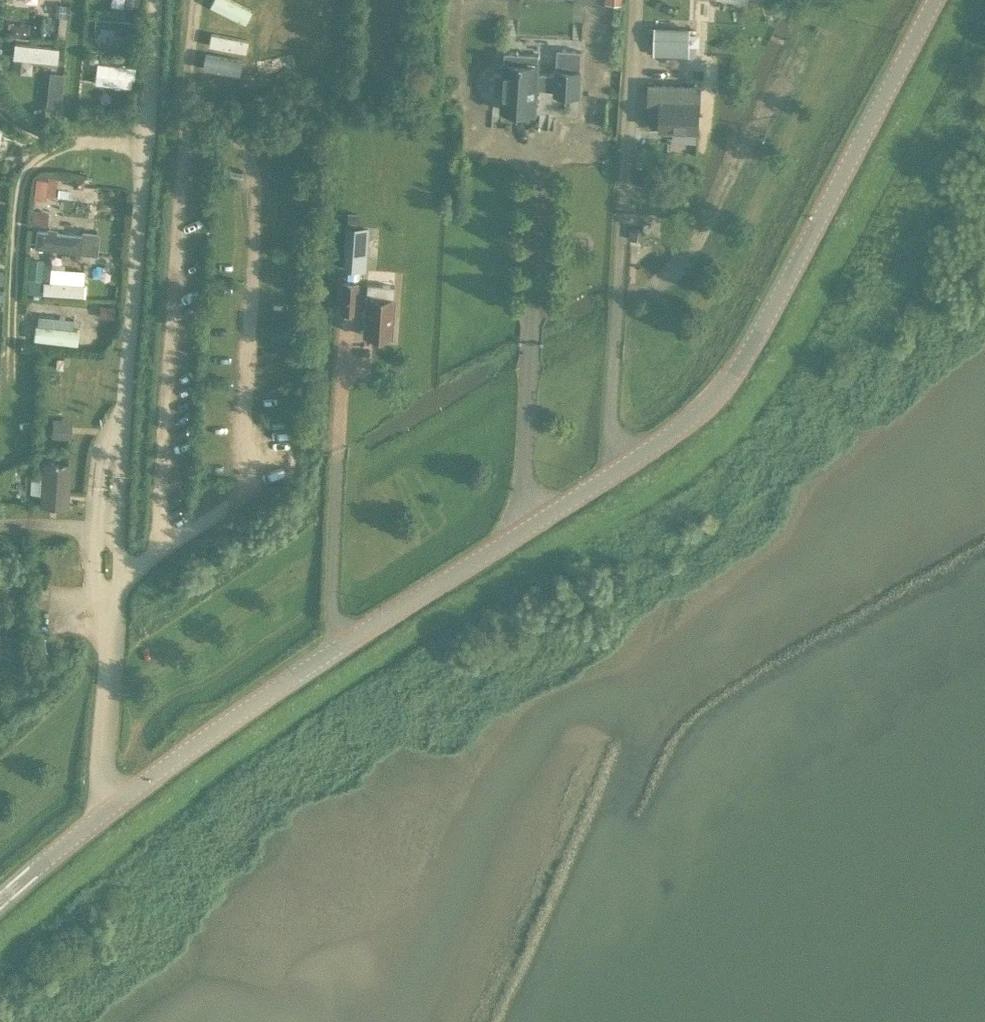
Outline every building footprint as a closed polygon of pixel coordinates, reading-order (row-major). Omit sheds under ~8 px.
[(653,55),(689,57),(690,27),(655,26),(653,55)] [(539,54),(506,53),(505,61),(504,61),(503,73),(494,73),(493,95),(502,95),(501,109),(535,111),(537,88),(555,89),(555,92),(579,94),(581,50),(558,49),(557,73),(538,72),(539,54)] [(699,132),(700,103),(701,86),(686,86),(686,91),(662,90),(661,131),(699,132)] [(346,226),(343,267),(366,269),(368,227),(346,226)] [(343,283),(341,311),(355,312),(357,284),(343,283)] [(363,335),(390,337),(394,287),(367,285),(363,335)] [(69,509),(71,463),(42,461),(39,507),(69,509)]
